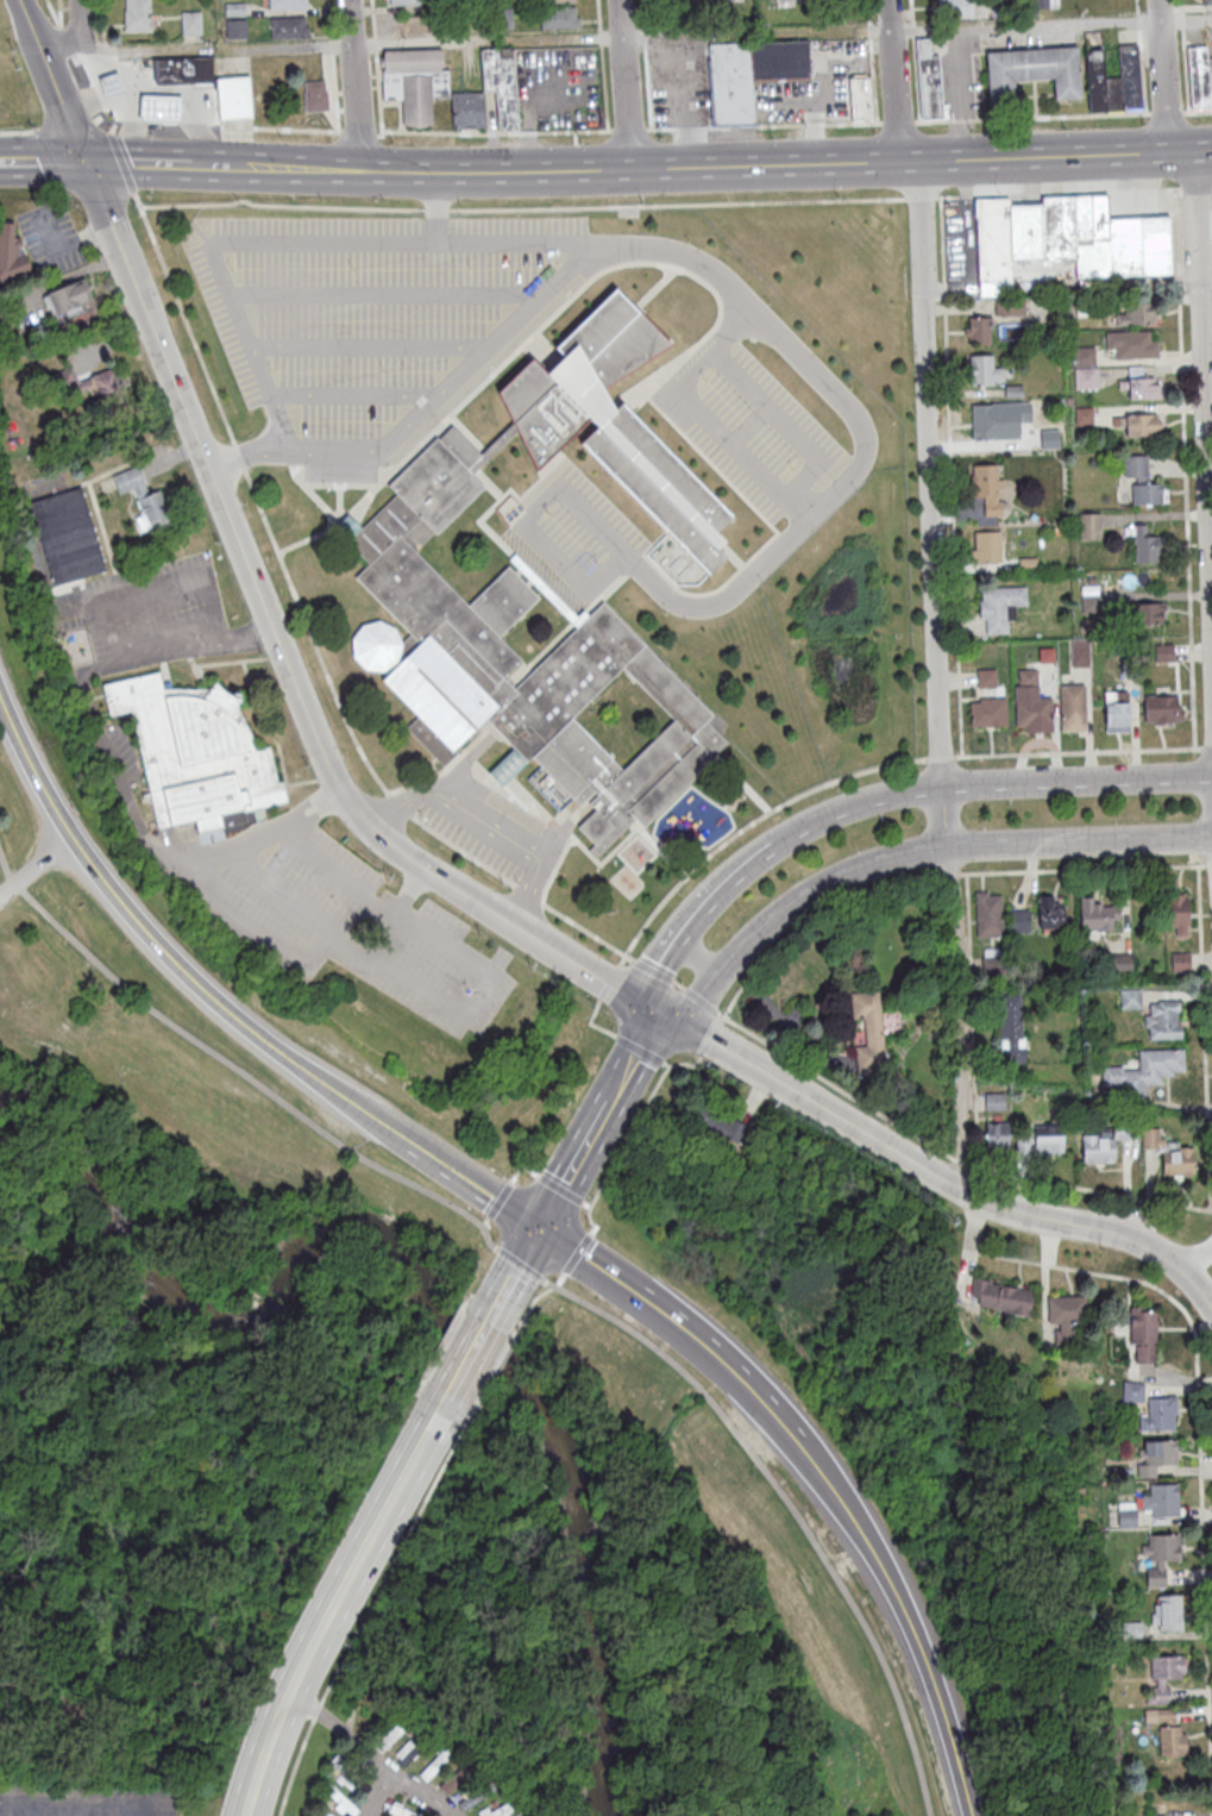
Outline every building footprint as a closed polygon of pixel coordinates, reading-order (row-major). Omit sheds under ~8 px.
[(126,29),(125,0),(150,0),(151,14),(161,14),(161,27),(126,29)] [(270,8),(308,7),(307,0),(270,0),(270,8)] [(937,15),(937,0),(973,0),(973,15),(937,15)] [(226,2),(226,14),(246,14),(245,1),(226,2)] [(540,7),(541,27),(580,26),(580,15),(576,17),(576,5),(540,7)] [(503,7),(504,27),(530,27),(529,7),(503,7)] [(182,11),(183,33),(202,33),(201,10),(182,11)] [(271,17),(306,14),(306,24),(309,24),(309,36),(272,37),(271,17)] [(226,19),(247,18),(247,36),(226,37),(226,19)] [(917,37),(923,118),(943,117),(938,54),(932,54),(930,36),(917,37)] [(751,40),(808,38),(810,74),(753,77),(751,40)] [(708,43),(749,42),(755,123),(714,125),(708,43)] [(1118,44),(1136,42),(1142,106),(1123,107),(1120,75),(1118,44)] [(1013,77),(1015,99),(988,101),(985,49),(1078,44),(1080,95),(1054,98),(1053,75),(1013,77)] [(1191,107),(1211,106),(1211,57),(1207,57),(1206,44),(1187,44),(1191,107)] [(481,48),(483,89),(495,89),(498,129),(519,129),(513,46),(481,48)] [(1085,48),(1101,46),(1104,77),(1105,107),(1088,108),(1085,48)] [(384,52),(445,51),(445,70),(448,70),(450,100),(433,100),(433,127),(402,129),(402,100),(383,101),(383,73),(384,73),(384,69),(381,69),(381,58),(384,58),(384,52)] [(155,61),(212,58),(213,84),(155,87),(155,61)] [(111,71),(119,88),(101,94),(95,77),(111,71)] [(214,76),(246,74),(250,114),(218,117),(214,76)] [(849,76),(852,117),(874,117),(871,75),(849,76)] [(1104,77),(1120,75),(1123,107),(1123,108),(1106,109),(1104,77)] [(304,80),(326,79),(326,88),(328,88),(329,108),(306,109),(304,90),(306,90),(304,80)] [(137,93),(177,95),(176,119),(136,117),(137,93)] [(484,95),(485,129),(454,131),(452,96),(484,95)] [(1041,195),(1106,193),(1107,215),(1168,214),(1170,274),(1109,276),(1107,240),(1091,240),(1091,244),(1075,244),(1075,257),(1043,258),(1041,195)] [(978,282),(974,198),(1007,196),(1011,281),(978,282)] [(14,238),(14,222),(0,222),(0,277),(29,278),(29,253),(20,253),(20,238),(14,238)] [(95,306),(85,278),(43,293),(53,321),(95,306)] [(384,670),(366,670),(354,656),(352,639),(363,625),(379,621),(395,628),(402,643),(412,634),(356,577),(370,564),(334,527),(348,513),(362,528),(397,494),(389,486),(438,438),(440,439),(453,426),(481,455),(514,422),(498,392),(533,358),(547,372),(564,356),(557,347),(617,289),(670,344),(603,387),(616,409),(622,403),(731,516),(717,531),(726,540),(718,547),(727,556),(708,574),(582,443),(597,426),(590,419),(536,470),(519,432),(473,475),(484,487),(417,551),(469,605),(508,568),(539,599),(498,637),(523,662),(505,678),(515,688),(604,602),(714,715),(708,721),(722,735),(596,858),(588,851),(594,845),(577,827),(596,809),(589,802),(598,794),(595,790),(579,806),(533,757),(501,787),(488,774),(514,749),(485,719),(454,750),(458,753),(445,766),(407,727),(417,716),(383,680),(388,675),(384,670)] [(1155,324),(1155,303),(1115,303),(1115,324),(1155,324)] [(990,341),(990,316),(966,316),(966,341),(990,341)] [(1106,331),(1106,358),(1156,358),(1156,331),(1106,331)] [(1096,389),(1096,347),(1074,347),(1074,389),(1096,389)] [(969,385),(1002,385),(1002,367),(991,367),(991,355),(969,355),(969,385)] [(76,383),(70,368),(53,375),(66,409),(123,386),(115,367),(76,383)] [(1158,399),(1158,377),(1118,377),(1118,388),(1128,388),(1128,399),(1158,399)] [(971,404),(971,439),(999,439),(999,404),(971,404)] [(1160,413),(1124,413),(1124,436),(1160,436),(1160,413)] [(1123,478),(1134,478),(1134,503),(1164,504),(1165,481),(1148,481),(1148,455),(1123,455),(1123,478)] [(972,465),(972,498),(984,498),(984,515),(1001,515),(1000,464),(972,465)] [(113,474),(119,494),(134,489),(142,514),(135,516),(141,533),(170,524),(159,489),(148,492),(140,465),(113,474)] [(28,501),(52,587),(106,572),(82,486),(28,501)] [(1100,512),(1080,512),(1080,538),(1100,538),(1100,512)] [(1162,536),(1146,536),(1146,524),(1135,524),(1135,562),(1162,562),(1162,536)] [(972,562),(1000,562),(1000,531),(972,531),(972,562)] [(979,587),(979,634),(1009,634),(1009,621),(1014,621),(1014,607),(1026,607),(1026,587),(979,587)] [(1163,623),(1163,603),(1132,603),(1132,623),(1163,623)] [(1171,660),(1171,645),(1156,645),(1156,660),(1171,660)] [(1005,696),(995,696),(994,668),(979,669),(980,698),(970,698),(971,727),(1006,726),(1005,696)] [(1052,697),(1037,697),(1037,668),(1015,669),(1016,693),(1015,693),(1015,732),(1052,731),(1052,697)] [(102,683),(108,715),(131,709),(158,827),(194,818),(197,832),(220,826),(219,814),(287,800),(282,779),(277,782),(269,746),(255,749),(237,706),(237,701),(239,701),(239,697),(231,696),(215,682),(212,684),(213,687),(208,689),(162,689),(158,671),(102,683)] [(1060,684),(1060,731),(1085,731),(1085,684),(1060,684)] [(1144,694),(1144,723),(1182,723),(1182,694),(1144,694)] [(1129,726),(1129,699),(1104,699),(1104,726),(1129,726)] [(975,937),(1001,937),(1001,891),(975,891),(975,937)] [(1166,927),(1176,927),(1176,935),(1188,935),(1188,893),(1166,893),(1166,927)] [(1064,896),(1038,896),(1038,929),(1064,929),(1064,896)] [(1080,930),(1119,930),(1119,906),(1103,906),(1103,897),(1080,897),(1080,930)] [(1028,909),(1009,909),(1009,931),(1028,931),(1028,909)] [(1189,953),(1172,953),(1172,970),(1189,970),(1189,953)] [(1111,954),(1111,974),(1131,974),(1131,954),(1111,954)] [(854,1045),(856,1069),(885,1067),(880,990),(849,992),(851,1019),(863,1018),(865,1044),(854,1045)] [(1120,1008),(1140,1008),(1140,990),(1120,990),(1120,1008)] [(1023,1063),(1023,998),(999,999),(1000,1063),(1023,1063)] [(1180,1038),(1180,1001),(1145,1001),(1145,1038),(1180,1038)] [(1183,1049),(1138,1049),(1138,1067),(1101,1067),(1101,1087),(1123,1087),(1123,1094),(1145,1094),(1145,1085),(1161,1084),(1161,1074),(1183,1073),(1183,1049)] [(747,1125),(699,1100),(688,1120),(737,1145),(747,1125)] [(985,1149),(1009,1149),(1009,1122),(985,1122),(985,1149)] [(1063,1153),(1063,1127),(1033,1127),(1033,1153),(1063,1153)] [(1114,1138),(1137,1138),(1137,1127),(1082,1128),(1082,1163),(1114,1163),(1114,1138)] [(1141,1148),(1160,1148),(1160,1127),(1141,1127),(1141,1148)] [(1193,1176),(1193,1148),(1162,1148),(1162,1176),(1193,1176)] [(968,1306),(1029,1315),(1033,1288),(972,1279),(968,1306)] [(1047,1324),(1056,1324),(1056,1338),(1070,1338),(1070,1323),(1085,1323),(1085,1296),(1047,1296),(1047,1324)] [(1154,1342),(1154,1309),(1129,1309),(1129,1342),(1154,1342)] [(1143,1382),(1123,1382),(1123,1402),(1143,1402),(1143,1382)] [(1139,1431),(1175,1431),(1175,1396),(1148,1396),(1148,1411),(1139,1411),(1139,1431)] [(1137,1440),(1137,1477),(1157,1477),(1157,1464),(1176,1464),(1176,1440),(1137,1440)] [(1136,1515),(1178,1515),(1178,1482),(1150,1482),(1150,1495),(1135,1495),(1135,1506),(1108,1506),(1108,1527),(1136,1527),(1136,1515)] [(1166,1560),(1180,1560),(1180,1534),(1143,1534),(1143,1586),(1167,1586),(1166,1560)] [(1182,1630),(1182,1595),(1153,1595),(1153,1630),(1182,1630)] [(1140,1621),(1122,1621),(1122,1639),(1140,1639),(1140,1621)] [(1148,1703),(1170,1703),(1170,1678),(1184,1678),(1184,1655),(1148,1655),(1148,1703)] [(1158,1756),(1186,1755),(1185,1724),(1174,1724),(1173,1708),(1158,1709),(1158,1756)] [(374,1747),(382,1754),(405,1727),(396,1720),(374,1747)] [(393,1756),(404,1767),(420,1750),(408,1739),(393,1756)] [(418,1774),(425,1781),(454,1752),(447,1745),(418,1774)] [(363,1798),(373,1787),(335,1755),(326,1766),(363,1798)] [(438,1785),(445,1794),(476,1770),(469,1761),(438,1785)] [(348,1815),(354,1815),(360,1808),(325,1781),(317,1792),(348,1815)] [(506,1798),(478,1815),(504,1815),(514,1810),(506,1798)] [(398,1815),(421,1815),(422,1815),(392,1801),(388,1811),(398,1815)] [(314,1815),(332,1815),(322,1806),(313,1815),(314,1815)]
